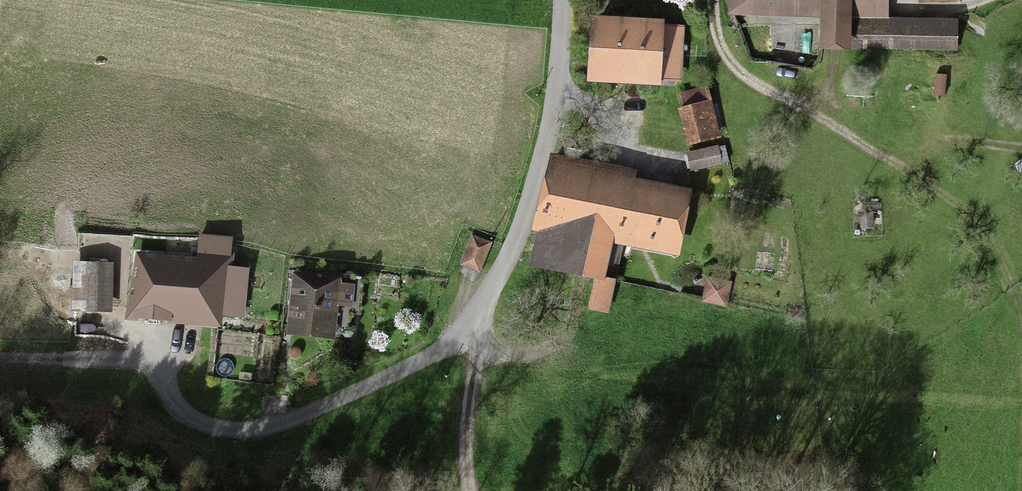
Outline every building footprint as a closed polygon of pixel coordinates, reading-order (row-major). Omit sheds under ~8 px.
[(959,23),(879,21),(880,0),(766,0),(824,1),(823,45),(958,48),(959,23)] [(680,29),(596,25),(594,74),(677,79),(680,29)] [(708,82),(679,90),(682,103),(677,105),(688,144),(722,135),(718,123),(721,122),(716,100),(713,101),(708,82)] [(718,143),(687,150),(687,153),(685,154),(688,167),(691,167),(691,169),(722,162),(722,161),(729,159),(725,143),(718,145),(718,143)] [(674,245),(683,199),(553,172),(534,263),(594,274),(587,306),(605,309),(620,234),(674,245)] [(232,251),(233,233),(199,230),(196,253),(134,247),(128,317),(138,318),(139,314),(168,317),(168,320),(222,325),(223,313),(245,315),(249,264),(233,263),(234,251),(232,251)] [(493,240),(472,232),(460,263),(481,270),(493,240)] [(114,258),(73,257),(71,308),(113,310),(114,258)] [(286,331),(336,336),(339,302),(353,303),(355,280),(341,279),(342,272),(288,267),(285,305),(289,306),(286,331)] [(732,276),(706,271),(701,300),(727,305),(732,276)] [(252,380),(253,371),(241,370),(240,379),(252,380)]
